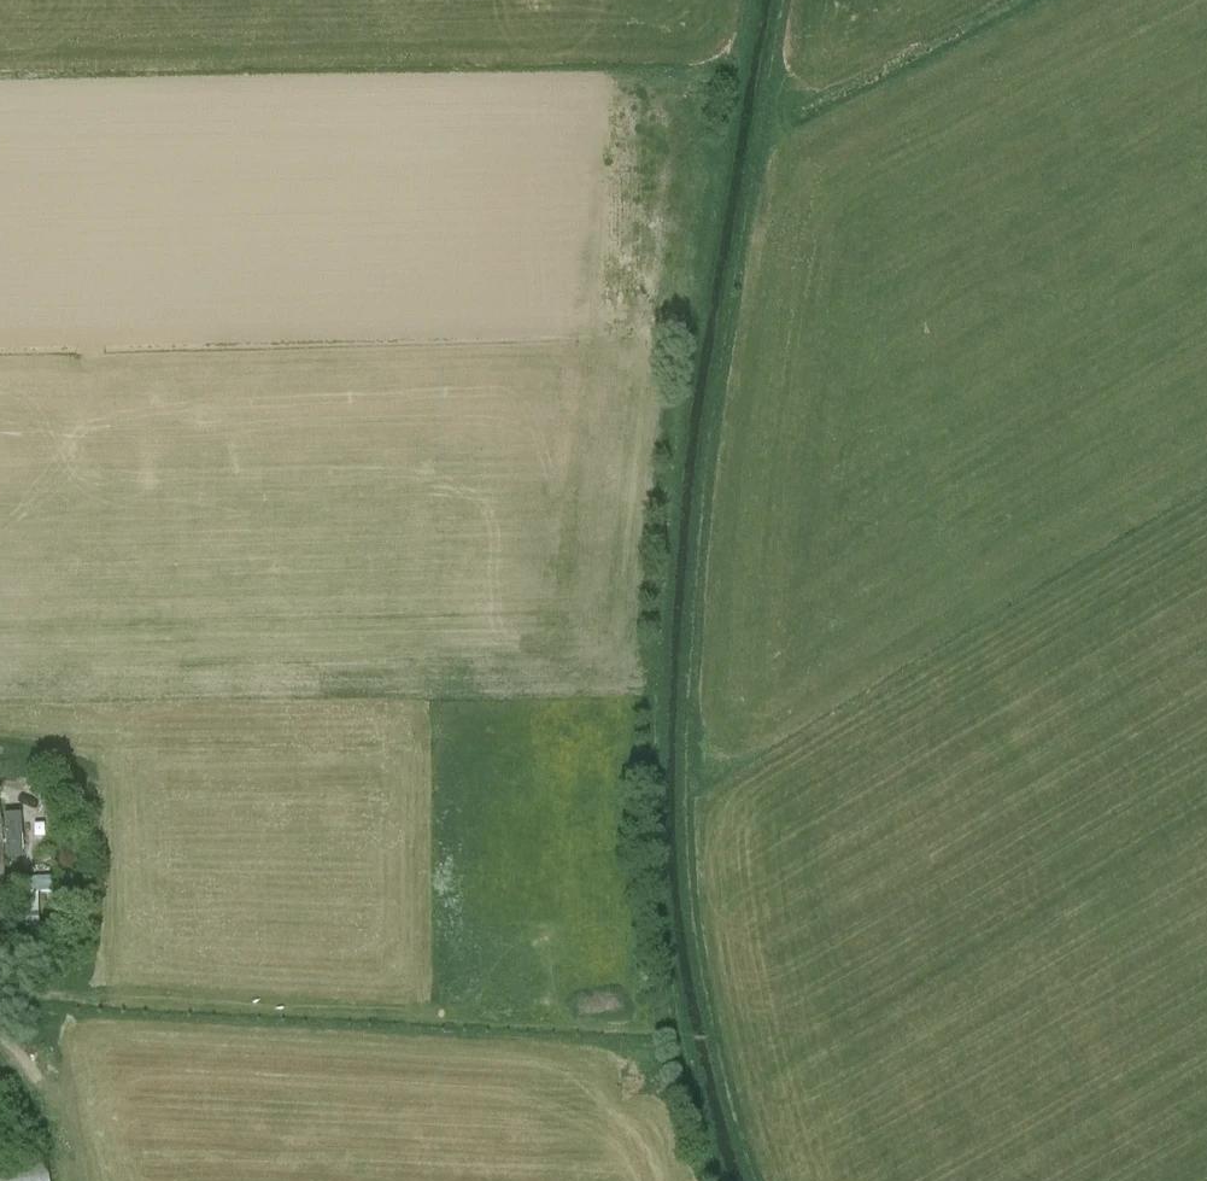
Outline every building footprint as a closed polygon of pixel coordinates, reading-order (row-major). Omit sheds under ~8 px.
[(0,806),(0,934),(9,933),(0,806)] [(39,926),(38,894),(53,893),(53,878),(22,879),(24,927),(39,926)] [(45,1162),(0,1170),(0,1180),(48,1180),(45,1162)]
